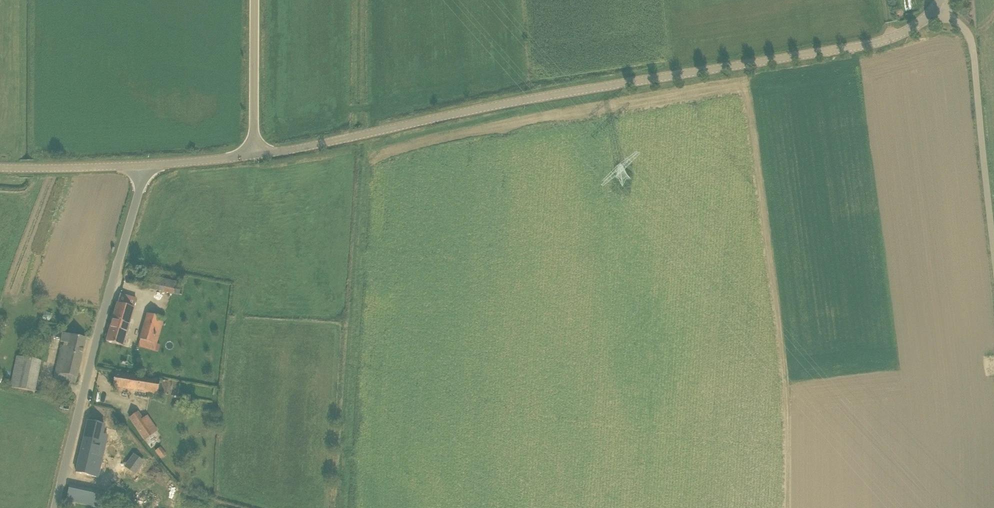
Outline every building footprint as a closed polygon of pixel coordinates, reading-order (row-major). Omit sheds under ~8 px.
[(163,291),(179,294),(180,283),(153,279),(152,284),(164,286),(163,291)] [(136,299),(130,297),(120,294),(106,341),(122,347),(136,299)] [(154,351),(164,319),(148,314),(138,347),(154,351)] [(75,384),(86,339),(70,335),(62,333),(59,342),(68,344),(67,347),(61,346),(53,379),(75,384)] [(35,393),(41,362),(23,357),(16,388),(35,393)] [(159,380),(113,373),(112,389),(157,394),(159,380)] [(153,434),(143,420),(137,412),(129,418),(144,440),(153,434)] [(111,440),(107,439),(110,428),(88,422),(79,463),(77,473),(102,478),(104,469),(111,440)] [(144,460),(134,453),(131,458),(140,465),(144,460)] [(102,507),(106,493),(86,489),(83,504),(102,507)]
